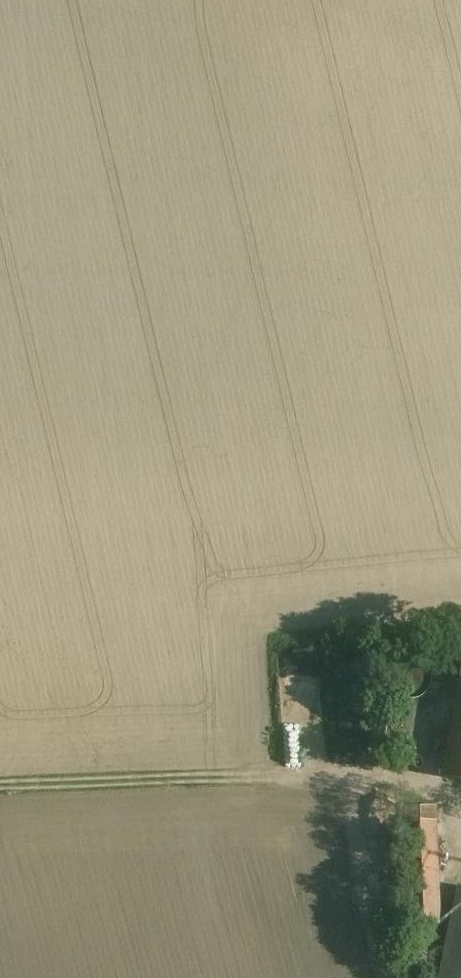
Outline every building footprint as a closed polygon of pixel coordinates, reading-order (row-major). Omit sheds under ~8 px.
[(440,921),(437,822),(407,822),(410,923),(440,921)] [(460,888),(442,977),(460,977),(460,888)]
